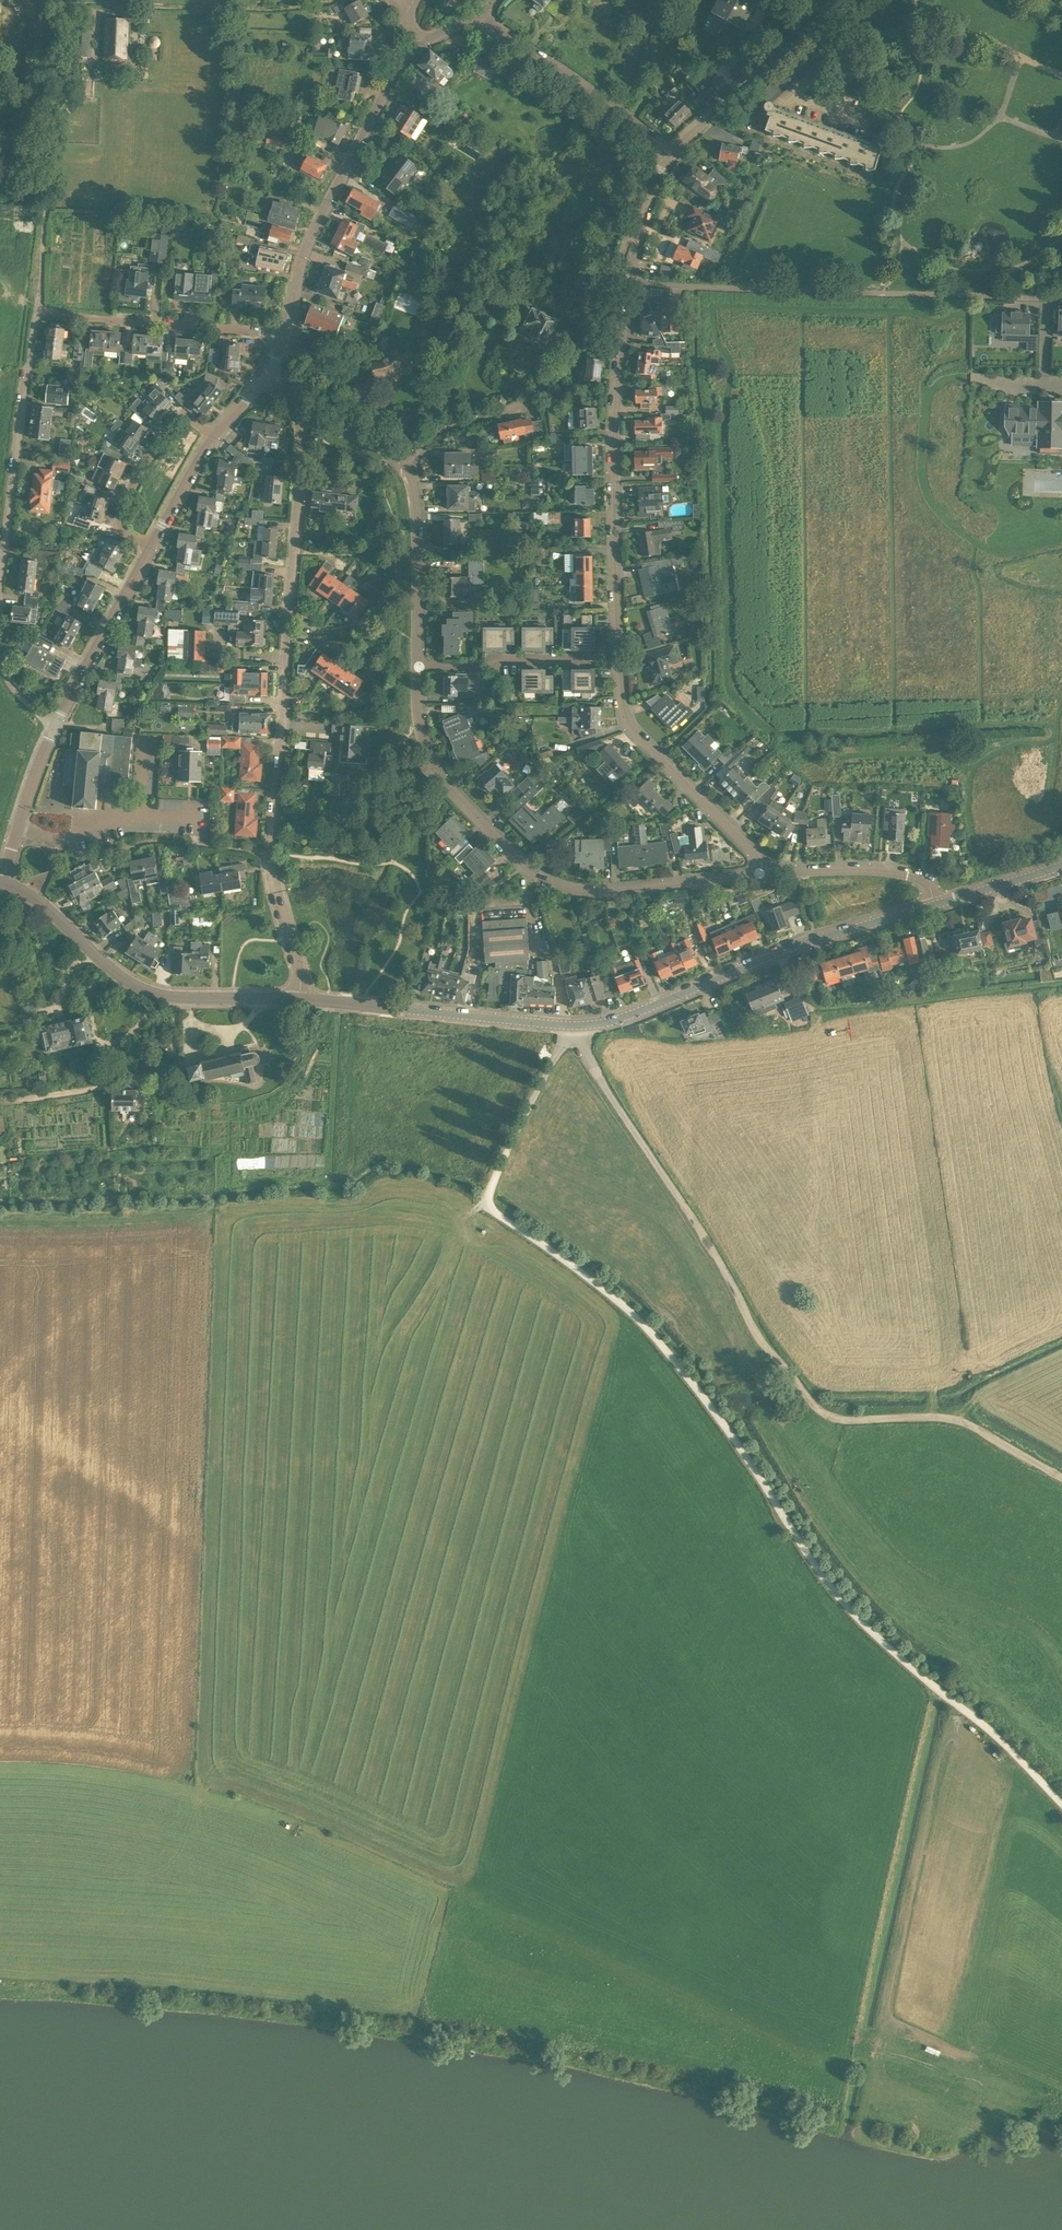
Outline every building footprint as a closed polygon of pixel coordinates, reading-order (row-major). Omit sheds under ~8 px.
[(345,9),(353,24),(368,15),(360,0),(349,6),(346,0),(333,8),(336,14),(345,9)] [(551,11),(558,3),(555,0),(533,0),(536,2),(533,7),(540,12),(543,8),(544,8),(545,6),(551,11)] [(742,26),(757,0),(715,0),(711,9),(742,26)] [(551,11),(556,16),(563,7),(558,3),(551,11)] [(563,7),(556,16),(555,17),(560,21),(569,11),(563,7)] [(104,19),(102,58),(129,59),(130,20),(104,19)] [(669,28),(666,31),(666,34),(669,36),(671,36),(674,32),(669,28)] [(339,41),(339,46),(341,48),(350,49),(349,59),(374,61),(375,50),(370,49),(371,36),(343,35),(343,39),(342,39),(339,41)] [(765,131),(875,171),(882,150),(878,148),(881,139),(875,137),(871,146),(774,112),(774,108),(773,105),(770,104),(769,104),(768,104),(767,103),(810,62),(808,60),(816,51),(809,45),(801,54),(801,55),(758,96),(766,104),(765,105),(764,108),(764,111),(765,111),(766,113),(768,114),(767,117),(770,118),(765,131)] [(312,51),(311,56),(325,57),(331,58),(332,49),(326,48),(325,53),(312,51)] [(430,51),(418,65),(440,83),(445,76),(447,78),(449,78),(451,77),(452,75),(453,73),(453,71),(451,70),(447,66),(448,66),(430,51)] [(448,63),(458,73),(463,67),(453,58),(448,63)] [(691,67),(702,82),(707,78),(696,63),(691,67)] [(337,98),(352,102),(353,96),(354,96),(355,92),(358,93),(361,77),(354,75),(355,72),(349,71),(348,73),(338,71),(335,84),(340,85),(337,98)] [(715,72),(710,76),(714,81),(719,77),(715,72)] [(722,77),(712,84),(717,90),(727,83),(722,77)] [(689,96),(699,107),(714,95),(705,83),(699,88),(696,84),(693,84),(691,86),(691,89),(694,92),(689,96)] [(300,99),(299,109),(310,111),(311,101),(300,99)] [(664,115),(675,127),(690,112),(679,100),(664,115)] [(392,127),(410,138),(423,118),(405,106),(393,125),(392,127)] [(459,124),(462,120),(465,116),(467,114),(462,109),(453,120),(459,124)] [(333,126),(326,139),(338,145),(347,127),(335,121),(328,117),(327,117),(325,122),(333,126)] [(264,121),(262,132),(283,136),(285,125),(264,121)] [(293,137),(306,140),(308,132),(295,129),(293,137)] [(268,134),(266,144),(282,147),(284,137),(268,134)] [(898,140),(899,136),(897,137),(895,143),(893,147),(894,151),(895,154),(896,155),(901,156),(903,153),(904,150),(904,145),(904,142),(904,140),(902,137),(901,141),(898,140)] [(750,149),(759,151),(762,141),(753,138),(750,149)] [(719,160),(727,161),(727,159),(738,161),(739,153),(741,153),(742,148),(722,144),(719,160)] [(323,171),(326,165),(308,155),(308,156),(300,151),(297,158),(293,165),(297,167),(301,169),(301,170),(302,170),(303,173),(306,175),(308,174),(319,180),(320,178),(322,178),(323,175),(323,173),(323,172),(323,171)] [(377,180),(397,196),(419,167),(398,152),(377,180)] [(692,188),(707,199),(717,185),(728,184),(731,179),(715,168),(708,178),(694,168),(685,181),(693,187),(692,188)] [(377,204),(371,200),(371,199),(354,189),(347,202),(363,211),(361,215),(371,220),(376,210),(374,209),(377,204)] [(268,196),(281,200),(283,193),(270,190),(268,196)] [(283,202),(282,205),(274,203),(271,212),(297,220),(300,211),(287,207),(288,204),(283,202)] [(388,216),(405,226),(412,214),(394,204),(388,216)] [(714,234),(712,233),(718,219),(693,208),(690,216),(695,218),(689,230),(696,233),(696,236),(710,242),(714,234)] [(732,210),(729,218),(735,221),(738,213),(732,210)] [(297,220),(271,212),(269,221),(295,229),(297,220)] [(254,213),(252,220),(262,223),(264,216),(254,213)] [(262,223),(252,220),(247,219),(245,225),(261,230),(262,228),(266,229),(263,239),(268,240),(268,241),(277,243),(279,239),(290,242),(291,240),(292,241),(293,240),(295,236),(294,234),(292,234),(293,232),(266,224),(262,223)] [(345,219),(338,232),(355,240),(361,228),(345,219)] [(355,240),(338,232),(332,245),(345,251),(345,250),(349,252),(355,240)] [(370,248),(382,254),(386,245),(366,235),(361,244),(363,245),(370,248)] [(239,236),(237,243),(250,247),(252,240),(239,236)] [(169,242),(154,240),(151,261),(155,262),(154,265),(163,266),(163,263),(167,263),(169,242)] [(249,253),(258,255),(285,261),(287,259),(288,256),(287,254),(287,253),(268,248),(269,246),(262,244),(261,247),(260,247),(251,245),(249,253)] [(690,266),(689,269),(695,271),(696,269),(697,269),(703,255),(702,255),(704,251),(698,248),(696,252),(690,250),(678,245),(673,258),(690,266)] [(285,261),(258,255),(256,266),(282,272),(285,261)] [(362,256),(358,266),(369,270),(370,270),(373,260),(362,256)] [(226,266),(238,269),(240,263),(227,260),(226,266)] [(346,270),(366,277),(369,270),(358,266),(348,262),(346,270)] [(325,273),(323,279),(348,287),(358,290),(360,284),(343,279),(345,272),(336,268),(335,266),(331,264),(329,266),(327,266),(326,267),(325,268),(324,271),(325,273)] [(660,273),(671,275),(673,268),(661,265),(660,273)] [(130,295),(129,297),(138,298),(138,296),(147,297),(148,282),(147,282),(149,268),(131,266),(129,280),(122,279),(120,291),(126,292),(126,294),(130,295)] [(194,274),(192,301),(210,302),(212,281),(217,281),(218,270),(212,270),(211,276),(194,274)] [(174,299),(192,301),(194,274),(177,273),(174,299)] [(233,304),(250,306),(250,301),(263,302),(264,287),(242,285),(243,280),(235,279),(234,285),(233,304)] [(348,287),(323,279),(321,285),(319,286),(318,289),(319,291),(318,292),(346,301),(348,294),(346,293),(348,287)] [(528,295),(531,289),(523,284),(519,290),(528,295)] [(383,295),(380,302),(386,305),(389,298),(383,295)] [(677,299),(662,299),(663,332),(678,331),(677,299)] [(584,305),(576,301),(573,306),(580,311),(584,305)] [(310,312),(309,317),(331,324),(332,322),(340,325),(344,316),(313,305),(312,307),(311,307),(309,311),(310,312)] [(342,311),(351,314),(353,308),(344,305),(342,311)] [(533,309),(526,325),(534,329),(531,335),(546,343),(557,321),(533,309)] [(1028,342),(1028,335),(1029,314),(1021,314),(1021,313),(1011,313),(1011,314),(1003,313),(1003,316),(997,315),(996,332),(1002,332),(1002,335),(1017,335),(1017,341),(1028,342)] [(383,318),(373,315),(370,324),(379,328),(383,318)] [(644,317),(641,335),(655,337),(656,338),(656,340),(653,339),(653,345),(657,346),(668,347),(666,342),(661,333),(660,334),(651,315),(646,318),(644,317)] [(331,324),(309,317),(305,325),(323,332),(322,334),(327,336),(326,339),(336,343),(338,337),(336,336),(340,325),(332,322),(331,324)] [(49,327),(47,342),(62,344),(64,329),(62,329),(62,323),(52,322),(51,328),(49,327)] [(365,328),(363,335),(372,339),(375,332),(365,328)] [(86,349),(86,356),(92,357),(92,353),(104,354),(105,350),(106,333),(92,331),(91,349),(86,349)] [(77,333),(75,346),(83,347),(85,334),(77,333)] [(106,333),(105,350),(119,352),(119,355),(120,356),(119,363),(126,364),(127,351),(127,345),(120,344),(121,334),(106,333)] [(127,351),(126,364),(132,364),(133,353),(147,354),(149,337),(135,335),(133,351),(127,351)] [(375,348),(381,351),(387,339),(381,336),(375,348)] [(163,338),(149,337),(147,354),(147,361),(161,362),(161,357),(168,358),(169,352),(162,351),(163,338)] [(367,338),(364,347),(370,349),(373,340),(367,338)] [(188,354),(190,340),(176,339),(175,352),(169,352),(168,358),(167,372),(173,372),(174,359),(188,360),(188,354)] [(203,342),(190,340),(188,354),(202,355),(203,342)] [(640,352),(638,363),(659,365),(661,353),(671,354),(671,352),(680,352),(680,349),(680,341),(666,342),(668,347),(657,346),(657,350),(648,349),(648,353),(640,352)] [(47,342),(45,357),(51,358),(51,359),(57,360),(58,359),(67,360),(69,345),(62,344),(47,342)] [(225,344),(224,357),(239,358),(241,345),(225,344)] [(83,347),(75,346),(74,359),(81,360),(83,347)] [(382,362),(371,363),(372,368),(371,369),(372,373),(373,374),(374,378),(388,375),(389,376),(397,371),(396,370),(399,367),(406,375),(419,363),(409,352),(404,357),(396,350),(389,357),(382,362)] [(239,358),(224,357),(223,371),(238,372),(239,358)] [(587,359),(585,380),(599,382),(602,361),(587,359)] [(665,366),(659,365),(638,363),(637,373),(645,374),(644,378),(657,380),(658,378),(663,379),(665,366)] [(205,378),(197,389),(201,393),(214,403),(223,392),(222,391),(225,388),(218,382),(219,377),(206,372),(205,378)] [(155,385),(146,395),(148,398),(164,412),(172,404),(160,393),(166,387),(157,379),(153,383),(155,385)] [(46,401),(46,402),(68,405),(70,387),(48,385),(48,386),(45,386),(44,401),(46,401)] [(650,403),(658,403),(657,395),(667,395),(667,387),(651,387),(651,390),(635,391),(636,403),(641,403),(641,408),(650,408),(650,403)] [(214,403),(201,393),(198,396),(193,392),(188,399),(180,393),(175,397),(184,407),(187,404),(197,412),(200,410),(206,414),(214,403)] [(503,404),(505,401),(504,398),(501,396),(497,397),(496,400),(497,404),(500,405),(503,404)] [(139,398),(130,407),(139,416),(144,410),(156,421),(164,412),(148,398),(144,403),(139,398)] [(1039,403),(1038,406),(1008,406),(1008,420),(1012,420),(1011,436),(1038,437),(1037,447),(1061,448),(1061,404),(1039,403)] [(33,406),(31,426),(40,427),(41,420),(44,420),(45,416),(52,417),(53,408),(33,406)] [(594,408),(573,409),(574,429),(595,428),(595,419),(599,419),(598,408),(594,408)] [(67,427),(75,428),(76,413),(69,412),(67,427)] [(661,414),(661,417),(650,418),(651,421),(635,421),(635,433),(636,433),(636,440),(649,439),(649,434),(662,434),(662,421),(664,421),(664,420),(670,420),(670,414),(661,414)] [(40,427),(31,426),(29,437),(49,439),(52,417),(45,416),(44,420),(41,420),(40,427)] [(118,419),(114,424),(121,428),(124,423),(118,419)] [(135,420),(127,432),(140,442),(149,430),(135,420)] [(500,429),(497,430),(499,436),(501,435),(501,438),(503,438),(505,443),(513,441),(512,436),(524,433),(525,437),(546,433),(544,420),(531,422),(530,420),(522,422),(522,420),(499,425),(500,429)] [(251,431),(249,444),(264,446),(267,424),(254,423),(253,431),(251,431)] [(121,428),(114,424),(111,429),(117,433),(121,428)] [(267,424),(264,446),(271,447),(272,440),(279,441),(281,426),(267,424)] [(140,442),(127,432),(118,444),(132,454),(140,442)] [(80,433),(76,439),(82,442),(86,436),(80,433)] [(550,434),(550,441),(566,440),(565,433),(550,434)] [(220,460),(218,474),(220,474),(234,476),(235,469),(243,461),(254,469),(254,462),(230,444),(226,450),(235,457),(233,460),(232,462),(220,460)] [(574,444),(564,444),(565,461),(572,461),(593,461),(592,447),(589,447),(586,447),(574,447),(574,444)] [(98,466),(105,469),(120,477),(127,464),(119,460),(122,454),(103,445),(100,451),(104,453),(98,466)] [(655,451),(635,452),(635,464),(635,469),(656,469),(656,463),(662,464),(661,457),(673,457),(673,447),(655,448),(655,451)] [(58,462),(69,464),(70,454),(59,453),(58,462)] [(446,454),(446,465),(470,465),(470,454),(446,454)] [(593,474),(593,461),(572,461),(572,466),(576,466),(576,474),(593,474)] [(54,462),(53,471),(63,472),(62,480),(68,481),(70,464),(54,462)] [(254,469),(254,475),(267,477),(265,501),(280,503),(282,478),(271,477),(272,464),(263,463),(254,462),(254,469)] [(92,463),(89,468),(96,472),(99,466),(98,466),(92,463)] [(446,465),(446,476),(479,476),(479,465),(470,465),(446,465)] [(27,500),(27,501),(31,501),(31,502),(30,502),(30,504),(31,504),(30,509),(32,511),(48,513),(49,512),(51,504),(52,504),(53,490),(63,491),(64,481),(54,480),(54,476),(52,476),(53,471),(40,469),(39,474),(35,474),(33,489),(31,489),(31,491),(29,493),(29,497),(30,499),(30,500),(27,500)] [(120,477),(105,469),(99,483),(114,490),(120,477)] [(70,477),(82,482),(85,476),(71,470),(70,477)] [(220,474),(216,494),(219,494),(220,493),(222,493),(222,496),(224,496),(225,490),(231,491),(233,483),(240,484),(241,477),(234,476),(220,474)] [(531,481),(531,495),(548,495),(548,481),(531,481)] [(87,498),(85,505),(106,512),(109,500),(94,495),(96,489),(86,484),(84,489),(87,490),(84,497),(87,498)] [(448,486),(448,497),(481,498),(481,492),(468,492),(468,486),(448,486)] [(585,486),(577,486),(577,504),(593,504),(593,489),(585,489),(585,486)] [(640,500),(638,500),(638,502),(640,502),(641,511),(638,512),(639,517),(650,516),(650,522),(656,522),(655,511),(663,511),(663,505),(670,504),(671,502),(671,498),(670,493),(669,492),(662,492),(661,486),(639,488),(640,500)] [(311,514),(328,516),(329,501),(326,501),(327,493),(313,492),(312,507),(311,514)] [(200,497),(198,510),(199,510),(214,513),(216,500),(223,501),(224,496),(222,496),(222,493),(220,493),(219,494),(216,494),(215,499),(200,497)] [(329,501),(328,516),(344,518),(345,511),(356,512),(358,497),(347,496),(347,495),(327,493),(326,501),(329,501)] [(448,497),(448,509),(467,509),(467,511),(476,511),(476,504),(481,504),(481,498),(448,497)] [(106,512),(85,505),(83,511),(80,510),(76,523),(87,526),(89,521),(86,520),(87,518),(102,523),(106,512)] [(199,510),(196,531),(200,531),(200,530),(202,530),(202,533),(204,533),(205,526),(211,527),(212,525),(217,526),(218,520),(213,520),(214,513),(199,510)] [(548,512),(548,524),(560,524),(560,512),(548,512)] [(244,524),(265,526),(265,519),(245,517),(244,524)] [(461,528),(459,528),(459,519),(445,519),(445,544),(461,544),(461,528)] [(571,528),(572,537),(590,537),(590,519),(575,519),(576,528),(571,528)] [(672,527),(672,530),(684,529),(683,521),(673,522),(672,520),(658,521),(658,528),(672,527)] [(264,528),(263,542),(277,543),(278,529),(264,528)] [(180,533),(178,547),(180,547),(194,549),(196,536),(204,538),(204,533),(202,533),(202,530),(200,530),(200,531),(196,531),(196,536),(180,533)] [(639,533),(643,556),(661,553),(658,539),(663,538),(664,540),(669,539),(668,531),(663,532),(663,530),(652,531),(639,533)] [(515,549),(529,549),(529,535),(515,535),(515,549)] [(111,538),(104,550),(120,559),(126,546),(111,538)] [(254,559),(253,565),(261,565),(262,556),(276,558),(277,543),(263,542),(255,541),(254,559)] [(180,547),(176,567),(180,568),(180,567),(183,567),(182,569),(184,570),(185,563),(199,565),(202,551),(194,549),(180,547)] [(61,560),(59,563),(64,566),(75,572),(81,574),(94,575),(98,578),(102,570),(104,567),(106,567),(105,569),(110,572),(111,570),(113,571),(120,559),(104,550),(101,549),(98,548),(86,569),(81,568),(66,562),(65,563),(61,560)] [(22,559),(20,575),(35,577),(37,563),(47,565),(48,553),(35,551),(34,560),(22,559)] [(361,556),(369,561),(372,556),(364,551),(361,556)] [(240,556),(239,564),(244,564),(249,564),(250,557),(240,556)] [(519,556),(519,566),(528,566),(528,556),(519,556)] [(576,556),(577,572),(592,572),(592,556),(576,556)] [(655,567),(640,570),(646,596),(669,591),(665,575),(659,577),(657,568),(672,565),(671,559),(668,560),(668,558),(654,561),(655,567)] [(458,597),(458,600),(470,600),(470,583),(483,583),(483,577),(483,560),(469,560),(469,577),(445,577),(445,589),(443,589),(443,594),(445,594),(445,597),(458,597)] [(316,590),(328,598),(339,581),(328,574),(333,566),(326,561),(309,584),(317,589),(316,590)] [(222,566),(216,564),(214,573),(220,574),(222,566)] [(244,564),(244,569),(254,570),(252,588),(273,590),(274,575),(260,574),(261,565),(253,565),(250,565),(249,564),(244,564)] [(75,572),(64,566),(61,572),(72,578),(75,572)] [(160,570),(158,583),(160,584),(174,586),(174,588),(180,589),(181,579),(175,578),(176,573),(184,574),(184,570),(182,569),(183,567),(180,567),(180,568),(176,567),(176,572),(160,570)] [(577,579),(570,579),(571,586),(592,586),(592,572),(577,572),(577,579)] [(26,592),(25,601),(38,603),(39,593),(33,593),(35,577),(20,575),(18,591),(26,592)] [(339,581),(328,598),(339,605),(350,589),(356,580),(349,575),(343,584),(339,581)] [(89,580),(82,592),(98,600),(104,588),(89,580)] [(160,584),(157,603),(160,604),(160,603),(163,604),(162,606),(165,606),(166,600),(172,601),(174,588),(174,586),(160,584)] [(592,586),(571,586),(571,591),(573,593),(577,593),(577,602),(593,601),(592,586)] [(259,612),(259,603),(272,604),(273,590),(252,588),(251,602),(233,601),(232,611),(239,612),(239,611),(246,611),(259,612)] [(350,589),(339,605),(358,618),(369,601),(350,589)] [(78,590),(75,596),(79,598),(76,605),(91,613),(98,600),(82,592),(78,590)] [(58,602),(70,609),(73,603),(58,595),(58,602)] [(13,606),(11,621),(36,624),(38,603),(25,601),(25,607),(13,606)] [(58,602),(55,608),(67,614),(70,609),(58,602)] [(140,621),(154,623),(156,610),(164,611),(165,606),(162,606),(163,604),(160,603),(160,604),(157,603),(156,609),(140,607),(138,620),(140,621)] [(664,603),(651,607),(651,610),(648,611),(654,631),(643,635),(646,642),(659,638),(659,636),(673,632),(664,603)] [(239,612),(232,611),(204,610),(203,623),(229,624),(228,631),(237,632),(236,645),(244,645),(263,646),(263,632),(245,631),(245,628),(238,628),(238,620),(239,615),(239,612)] [(444,625),(444,635),(445,635),(445,654),(457,654),(457,635),(462,635),(462,628),(470,629),(470,622),(472,622),(472,613),(454,613),(454,620),(448,620),(448,625),(444,625)] [(63,620),(59,628),(61,629),(75,637),(83,623),(69,615),(66,622),(63,620)] [(563,629),(563,649),(575,649),(583,649),(583,643),(591,643),(591,616),(588,616),(588,615),(582,615),(582,629),(563,629)] [(238,620),(238,628),(245,628),(245,631),(263,632),(264,620),(245,619),(245,620),(238,620)] [(138,635),(137,641),(141,641),(141,640),(143,640),(143,643),(145,643),(146,636),(152,637),(154,623),(140,621),(138,635)] [(485,629),(485,649),(496,649),(496,647),(505,647),(505,643),(513,643),(513,629),(505,629),(505,624),(495,624),(495,629),(485,629)] [(524,629),(524,649),(535,649),(535,647),(543,647),(543,643),(552,643),(552,629),(545,629),(545,624),(534,624),(534,629),(524,629)] [(61,629),(55,640),(69,648),(75,637),(61,629)] [(169,629),(168,659),(200,661),(204,661),(205,631),(169,629)] [(43,634),(39,640),(52,646),(55,640),(43,634)] [(52,646),(39,640),(38,639),(31,638),(29,642),(33,644),(24,660),(56,678),(65,662),(48,653),(52,646)] [(120,643),(118,657),(120,657),(134,659),(136,646),(144,648),(145,643),(143,643),(143,640),(141,640),(141,641),(137,641),(136,646),(120,643)] [(385,643),(379,642),(377,649),(384,650),(385,643)] [(298,664),(298,673),(304,674),(308,668),(323,678),(342,650),(339,648),(333,656),(328,657),(316,649),(305,665),(298,664)] [(652,671),(651,671),(650,671),(650,672),(649,672),(649,673),(649,674),(649,675),(652,685),(666,681),(665,680),(665,679),(665,678),(665,677),(665,676),(665,675),(666,674),(667,674),(667,673),(668,673),(670,673),(667,663),(677,660),(673,648),(669,650),(668,648),(647,654),(652,671)] [(342,650),(323,678),(335,686),(346,669),(342,666),(349,655),(342,650)] [(118,672),(117,677),(120,678),(121,676),(123,676),(123,679),(125,679),(126,673),(132,674),(133,666),(141,668),(142,661),(134,659),(120,657),(118,672)] [(200,661),(200,670),(218,671),(219,661),(204,661),(200,661)] [(231,669),(231,683),(239,683),(239,682),(267,683),(267,673),(246,673),(246,670),(231,669)] [(346,669),(335,686),(352,698),(363,681),(346,669)] [(524,671),(524,691),(552,692),(552,677),(544,677),(544,673),(535,673),(535,671),(524,671)] [(583,677),(583,671),(575,671),(563,671),(563,691),(582,691),(582,698),(588,698),(588,697),(591,697),(591,677),(583,677)] [(444,676),(444,696),(457,696),(457,688),(479,688),(479,687),(483,687),(483,676),(479,675),(479,674),(456,673),(456,676),(444,676)] [(100,694),(114,696),(116,688),(120,689),(121,684),(124,684),(125,679),(123,679),(123,676),(121,676),(120,678),(117,677),(116,682),(100,680),(98,694),(100,694)] [(239,683),(231,683),(230,703),(245,703),(245,695),(267,695),(267,683),(239,682),(239,683)] [(114,696),(100,694),(98,708),(112,711),(114,696)] [(666,694),(652,709),(666,723),(671,729),(678,722),(680,724),(693,711),(688,706),(687,707),(682,701),(678,706),(666,694)] [(458,715),(443,721),(452,742),(472,733),(467,719),(472,717),(470,712),(471,712),(488,711),(488,706),(478,706),(478,704),(456,704),(455,711),(456,711),(458,715)] [(177,707),(177,718),(191,718),(192,707),(177,707)] [(575,707),(572,708),(573,712),(572,718),(600,718),(600,707),(575,707)] [(233,714),(233,722),(271,723),(271,714),(260,714),(258,712),(255,712),(253,714),(240,713),(240,714),(233,714)] [(124,719),(112,718),(112,730),(124,731),(124,719)] [(572,718),(573,733),(582,734),(583,738),(596,733),(596,729),(600,729),(600,718),(572,718)] [(271,723),(233,722),(233,730),(240,730),(240,732),(244,732),(244,733),(249,733),(249,732),(270,733),(271,723)] [(207,733),(225,734),(225,726),(207,725),(207,733)] [(341,761),(353,762),(353,757),(357,757),(357,756),(367,757),(368,741),(358,740),(359,726),(343,725),(343,733),(341,756),(341,761)] [(699,765),(704,770),(721,753),(717,748),(715,751),(710,746),(715,741),(708,735),(706,737),(700,731),(684,747),(701,764),(699,765)] [(102,734),(82,732),(81,734),(72,733),(70,750),(67,749),(64,784),(75,785),(73,807),(89,808),(89,809),(96,809),(98,787),(109,788),(127,790),(132,737),(102,734)] [(472,733),(452,742),(460,763),(475,757),(476,760),(476,761),(481,766),(490,756),(485,752),(481,754),(472,733)] [(173,743),(189,743),(190,736),(173,735),(173,743)] [(240,748),(239,753),(243,753),(241,778),(260,780),(261,765),(257,764),(259,746),(252,745),(252,737),(241,737),(221,736),(221,747),(240,748)] [(576,748),(580,757),(605,748),(601,738),(576,748)] [(308,767),(310,767),(309,774),(323,775),(324,771),(331,772),(333,754),(326,754),(327,743),(310,741),(309,761),(307,763),(308,765),(308,767)] [(610,744),(599,755),(606,763),(600,768),(609,778),(613,774),(618,779),(630,767),(610,744)] [(734,756),(726,765),(730,768),(743,755),(739,750),(733,755),(734,756)] [(179,780),(201,781),(202,751),(180,751),(179,780)] [(728,751),(720,759),(725,764),(726,765),(734,756),(733,755),(728,751)] [(478,778),(490,791),(497,784),(505,793),(513,786),(506,777),(507,776),(496,765),(487,772),(486,771),(478,778)] [(719,782),(730,793),(747,776),(736,766),(719,782)] [(519,786),(525,792),(535,782),(529,776),(519,786)] [(747,776),(730,793),(741,804),(746,799),(752,805),(758,799),(770,787),(766,782),(761,782),(757,787),(747,776)] [(292,779),(291,782),(292,785),(297,787),(300,786),(301,783),(300,780),(295,778),(292,779)] [(625,801),(633,809),(641,801),(654,814),(658,809),(665,815),(673,806),(666,800),(665,801),(653,788),(655,786),(649,779),(634,794),(633,792),(625,801)] [(538,781),(516,803),(513,805),(519,811),(510,819),(526,836),(542,821),(539,818),(525,803),(543,785),(538,781)] [(561,782),(556,788),(562,793),(567,787),(561,782)] [(762,810),(756,818),(758,819),(758,820),(770,828),(785,806),(771,797),(776,789),(773,784),(770,787),(758,799),(768,805),(764,812),(762,810)] [(239,802),(239,806),(236,834),(244,834),(244,830),(255,831),(256,820),(253,820),(255,795),(238,793),(238,789),(222,787),(221,800),(239,802)] [(840,794),(832,795),(832,798),(832,799),(833,810),(833,811),(833,816),(833,817),(841,816),(840,794)] [(542,821),(526,836),(533,843),(548,828),(550,830),(564,816),(560,812),(568,804),(561,797),(539,818),(542,821)] [(568,817),(573,823),(587,812),(581,806),(568,817)] [(772,829),(770,831),(776,835),(777,833),(782,836),(786,838),(794,826),(790,823),(791,821),(790,821),(792,819),(793,812),(785,806),(770,828),(772,829)] [(608,808),(601,813),(608,823),(615,818),(608,808)] [(795,811),(794,822),(801,823),(802,812),(795,811)] [(802,812),(801,823),(808,824),(810,813),(802,812)] [(888,830),(888,840),(887,853),(902,854),(905,814),(885,812),(884,830),(888,830)] [(950,823),(950,813),(929,812),(928,829),(932,829),(930,858),(941,859),(942,847),(948,847),(949,833),(954,833),(954,823),(950,823)] [(842,823),(842,831),(844,831),(844,841),(865,842),(866,833),(868,833),(869,826),(870,826),(871,815),(852,813),(852,816),(845,816),(844,822),(843,822),(843,823),(842,823)] [(439,825),(436,828),(436,830),(437,831),(436,832),(449,845),(445,848),(445,850),(447,852),(449,852),(453,856),(462,847),(458,843),(468,833),(463,828),(459,823),(458,823),(452,817),(442,827),(441,825),(439,825)] [(662,837),(670,834),(666,821),(658,824),(662,837)] [(639,824),(642,844),(644,865),(654,864),(654,863),(668,861),(666,842),(648,844),(646,823),(639,824)] [(637,845),(618,847),(620,866),(634,865),(634,866),(644,865),(642,844),(639,824),(633,824),(634,835),(636,835),(637,845)] [(819,824),(819,829),(807,830),(808,845),(825,844),(825,835),(827,835),(826,824),(819,824)] [(670,834),(675,853),(681,851),(685,851),(686,860),(707,857),(706,841),(702,842),(700,827),(688,829),(690,844),(680,845),(677,832),(670,834)] [(602,840),(576,840),(576,862),(581,862),(581,868),(603,868),(603,850),(609,850),(609,841),(611,841),(610,830),(601,830),(602,840)] [(479,844),(463,859),(479,876),(475,880),(479,885),(482,885),(485,885),(490,885),(494,884),(496,883),(484,871),(495,861),(490,856),(490,855),(485,850),(485,851),(479,844)] [(190,855),(180,855),(180,863),(190,863),(190,855)] [(154,857),(142,859),(146,878),(146,879),(147,884),(158,881),(160,888),(166,887),(165,877),(158,878),(154,857)] [(543,865),(547,865),(549,863),(549,860),(547,857),(544,857),(541,859),(541,863),(543,865)] [(67,886),(70,892),(98,877),(95,872),(103,868),(100,859),(92,862),(92,863),(65,877),(70,885),(67,886)] [(134,883),(129,884),(131,894),(137,893),(135,884),(141,883),(141,880),(146,879),(146,878),(142,859),(130,862),(134,883)] [(227,873),(220,874),(222,891),(242,888),(240,878),(246,877),(244,863),(226,866),(227,873)] [(222,891),(220,874),(213,875),(212,871),(200,873),(203,894),(222,891)] [(98,877),(70,892),(73,898),(76,896),(80,905),(117,885),(114,881),(115,879),(113,875),(101,882),(98,877)] [(122,890),(116,893),(120,900),(130,894),(126,887),(128,886),(126,875),(117,879),(122,890)] [(689,894),(676,896),(677,904),(690,903),(689,894)] [(745,894),(738,896),(741,904),(748,902),(745,894)] [(766,911),(774,931),(787,926),(783,914),(791,911),(792,915),(800,912),(795,900),(766,911)] [(714,908),(711,901),(706,903),(707,905),(706,905),(709,910),(714,908)] [(180,924),(180,909),(170,910),(171,925),(180,924)] [(106,913),(95,921),(102,931),(100,932),(102,935),(104,934),(105,936),(117,928),(116,927),(122,923),(113,911),(108,915),(106,913)] [(153,911),(154,926),(162,925),(162,911),(153,911)] [(1047,915),(1050,928),(1061,925),(1061,911),(1047,915)] [(135,917),(124,927),(127,932),(136,925),(136,926),(144,926),(143,912),(135,913),(135,917)] [(754,913),(736,921),(745,943),(758,937),(752,922),(756,920),(754,913)] [(483,921),(486,962),(496,961),(495,968),(517,970),(517,965),(528,966),(527,959),(530,959),(527,918),(483,921)] [(1006,942),(1008,949),(1020,946),(1019,943),(1024,942),(1024,940),(1034,937),(1035,937),(1030,919),(1019,921),(1019,920),(1004,923),(1008,941),(1006,942)] [(736,921),(722,927),(731,949),(745,943),(736,921)] [(693,926),(700,942),(708,939),(701,922),(693,926)] [(659,926),(662,934),(668,932),(665,924),(659,926)] [(722,927),(710,933),(713,939),(719,954),(731,949),(722,927)] [(951,936),(954,954),(958,953),(958,954),(983,949),(979,930),(954,935),(951,936)] [(127,952),(139,959),(154,935),(149,932),(144,940),(137,936),(132,944),(127,941),(122,949),(127,952)] [(992,942),(990,932),(981,933),(983,944),(992,942)] [(583,952),(591,950),(586,933),(578,936),(583,952)] [(154,935),(139,959),(151,967),(151,966),(155,967),(159,962),(155,960),(161,951),(154,946),(159,938),(154,935)] [(1035,937),(1034,937),(1035,944),(1042,942),(1041,935),(1035,937)] [(887,950),(888,954),(879,956),(882,970),(893,968),(892,964),(908,960),(909,964),(920,961),(914,936),(904,938),(905,945),(901,946),(902,947),(887,950)] [(681,941),(675,944),(686,968),(696,964),(691,951),(693,950),(688,938),(681,941)] [(915,940),(920,959),(929,957),(925,938),(915,940)] [(672,950),(664,954),(666,958),(672,974),(673,975),(687,970),(686,968),(675,944),(674,942),(669,944),(672,950)] [(191,944),(191,953),(190,973),(200,974),(200,967),(209,968),(210,945),(191,944)] [(632,946),(636,957),(644,955),(640,944),(632,946)] [(858,952),(849,955),(854,973),(879,966),(876,956),(870,958),(866,946),(857,949),(858,952)] [(190,973),(191,953),(182,953),(182,948),(175,947),(175,952),(173,952),(173,957),(172,957),(172,966),(172,973),(190,974),(190,973)] [(672,974),(666,958),(660,960),(656,952),(649,955),(654,967),(657,966),(662,978),(672,974)] [(839,954),(834,956),(835,959),(840,977),(843,985),(854,982),(852,974),(854,973),(849,955),(840,958),(839,954)] [(622,955),(607,961),(615,982),(617,981),(621,993),(633,989),(625,964),(622,955)] [(557,959),(561,974),(570,971),(567,956),(557,959)] [(638,959),(625,964),(633,989),(645,984),(641,972),(643,971),(638,959)] [(821,963),(811,966),(814,977),(824,975),(826,981),(840,977),(835,959),(821,963)] [(538,977),(527,977),(529,1003),(555,1004),(555,986),(552,986),(553,977),(548,977),(547,960),(537,961),(538,977)] [(428,970),(422,991),(432,994),(438,968),(442,969),(443,963),(439,962),(438,965),(430,962),(428,970)] [(505,974),(512,974),(512,970),(490,967),(489,972),(485,972),(483,982),(489,983),(487,998),(498,999),(499,984),(504,984),(505,974)] [(438,968),(432,994),(443,997),(450,972),(442,969),(438,968)] [(512,970),(512,974),(510,1006),(523,1006),(529,1006),(529,1003),(527,977),(527,971),(516,970),(512,970)] [(450,972),(443,997),(455,1000),(460,979),(461,975),(458,974),(450,972)] [(601,974),(578,980),(583,1005),(594,1002),(594,1001),(613,996),(612,990),(601,974)] [(583,1005),(578,980),(577,976),(565,979),(572,1007),(583,1005)] [(460,979),(455,1000),(464,1002),(470,981),(460,979)] [(746,994),(752,1009),(762,1006),(762,1008),(784,999),(776,979),(756,987),(757,989),(746,994)] [(922,986),(916,979),(909,985),(915,992),(922,986)] [(789,1016),(790,1015),(790,1017),(799,1013),(801,1017),(808,1014),(801,998),(785,1004),(786,1006),(783,1008),(787,1017),(789,1016)] [(21,1008),(24,1022),(36,1021),(33,1006),(21,1008)] [(698,1013),(681,1021),(687,1032),(691,1031),(694,1038),(712,1032),(704,1013),(699,1015),(698,1013)] [(69,1020),(75,1046),(92,1042),(87,1017),(69,1021),(69,1020)] [(42,1037),(44,1037),(45,1043),(44,1043),(45,1050),(47,1050),(47,1052),(75,1046),(69,1020),(42,1027),(42,1030),(41,1030),(42,1037)] [(302,1028),(315,1029),(316,1021),(303,1020),(302,1028)] [(638,1026),(624,1030),(625,1035),(641,1035),(638,1026)] [(166,1040),(158,1035),(155,1042),(163,1046),(166,1040)] [(201,1063),(188,1066),(191,1081),(201,1079),(201,1081),(207,1079),(231,1073),(232,1078),(246,1075),(248,1084),(257,1082),(253,1065),(255,1065),(256,1064),(257,1064),(258,1063),(259,1062),(259,1061),(260,1060),(260,1058),(259,1057),(259,1056),(258,1055),(258,1054),(257,1053),(256,1053),(255,1052),(253,1052),(252,1052),(250,1053),(249,1047),(240,1049),(240,1052),(200,1062),(201,1063)] [(113,1110),(137,1110),(137,1090),(113,1090),(113,1110)]
